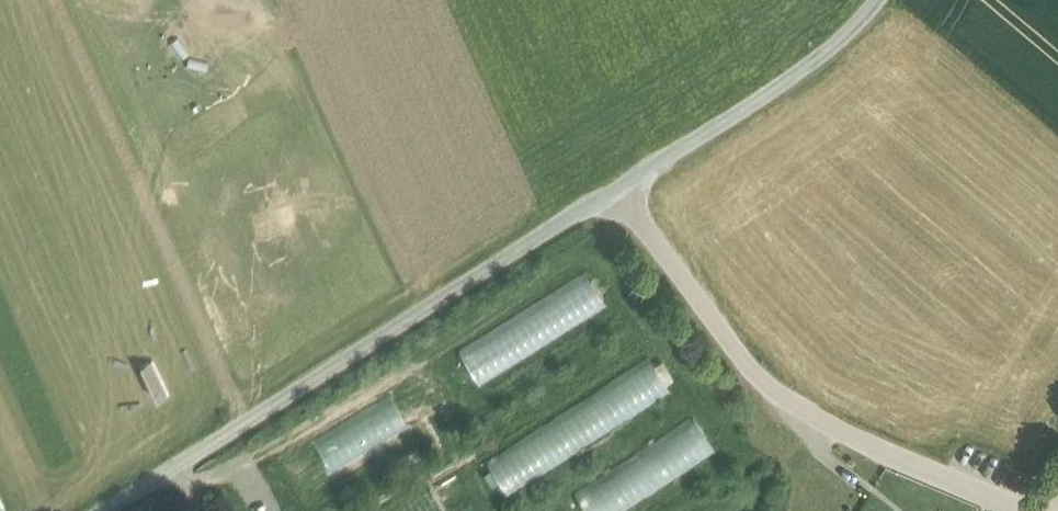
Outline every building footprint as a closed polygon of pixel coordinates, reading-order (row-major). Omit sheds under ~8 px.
[(590,274),(457,342),(475,377),(609,309),(590,274)] [(514,386),(561,359),(555,349),(508,376),(514,386)] [(502,486),(673,396),(654,361),(483,451),(502,486)] [(573,485),(587,510),(611,510),(716,451),(696,415),(573,485)]
